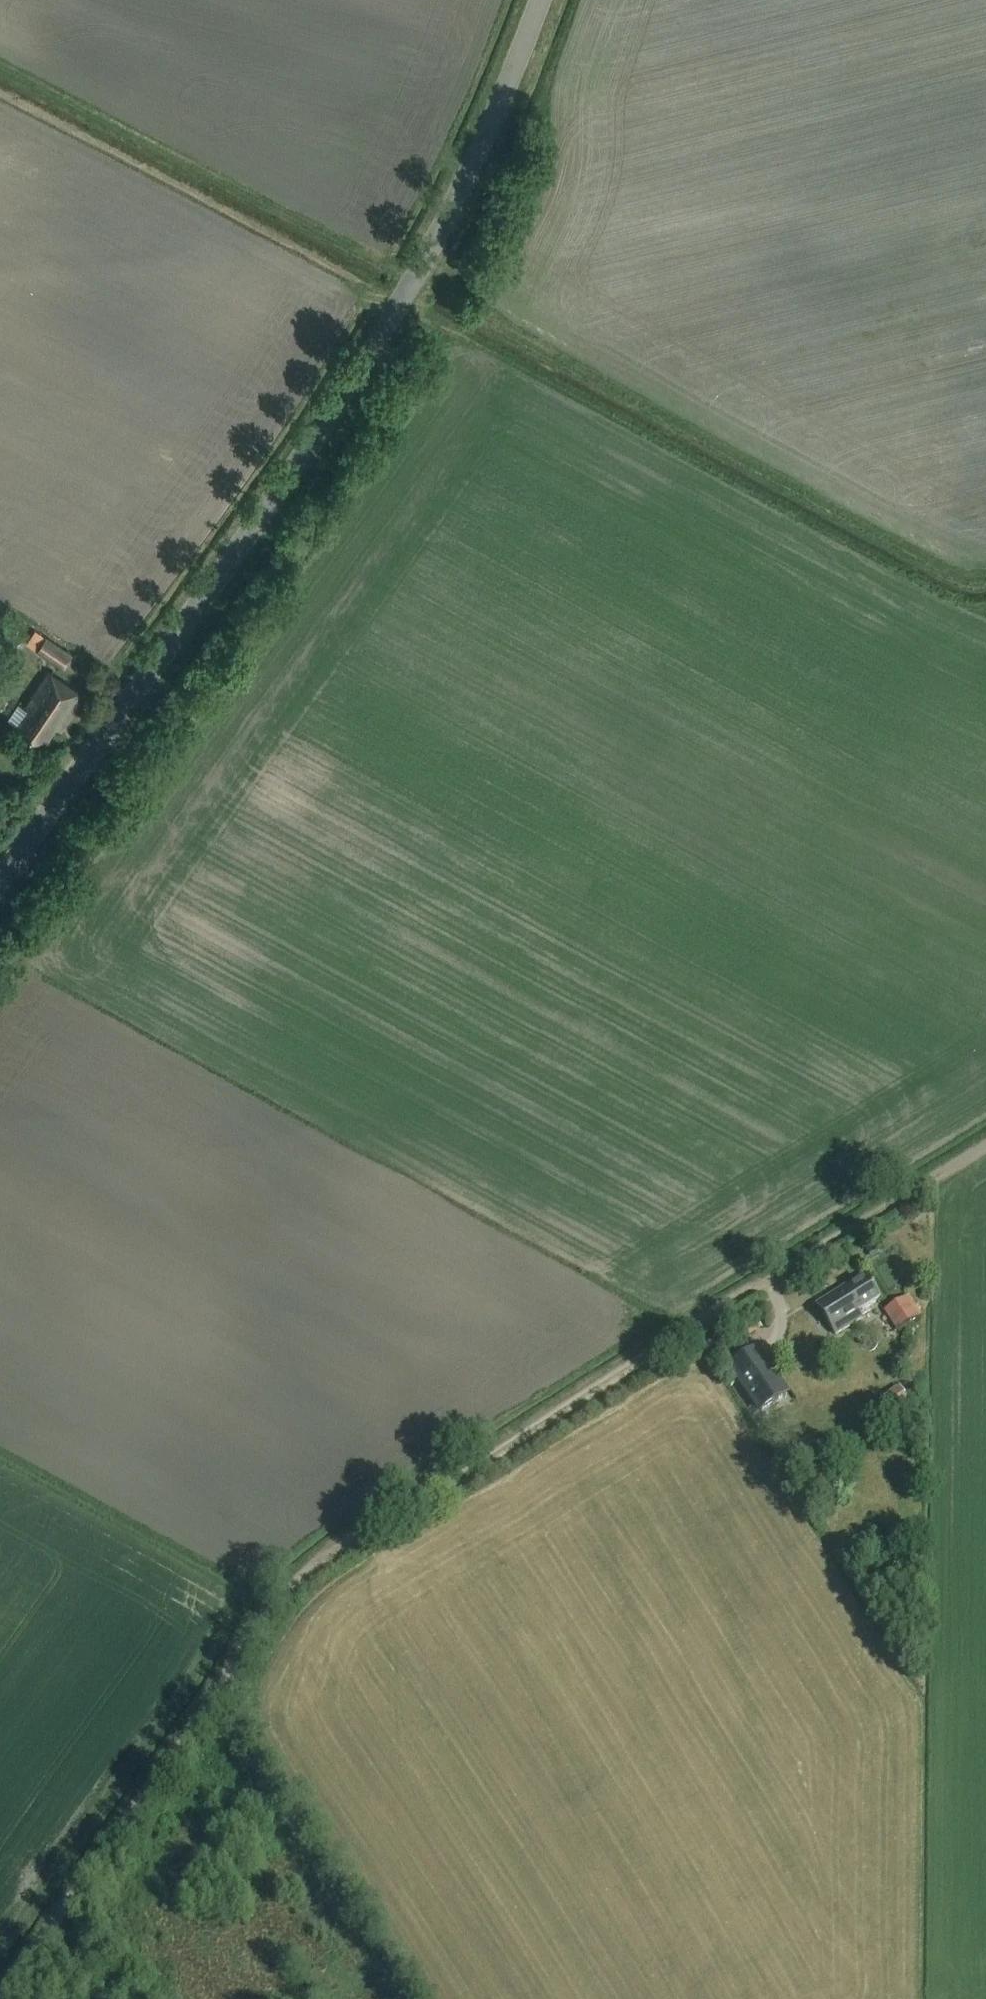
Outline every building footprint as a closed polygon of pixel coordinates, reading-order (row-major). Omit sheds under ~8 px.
[(74,654),(36,630),(26,645),(65,669),(74,654)] [(9,719),(19,726),(17,728),(44,746),(57,727),(64,716),(69,719),(86,694),(52,671),(26,709),(19,704),(9,719)] [(859,1316),(881,1302),(865,1277),(817,1307),(836,1337),(862,1321),(859,1316)] [(908,1297),(886,1311),(899,1331),(921,1317),(908,1297)] [(760,1418),(788,1399),(776,1382),(756,1351),(752,1354),(728,1369),(729,1371),(748,1400),(760,1418)] [(907,1563),(904,1571),(910,1576),(918,1574),(919,1567),(914,1561),(907,1563)]
